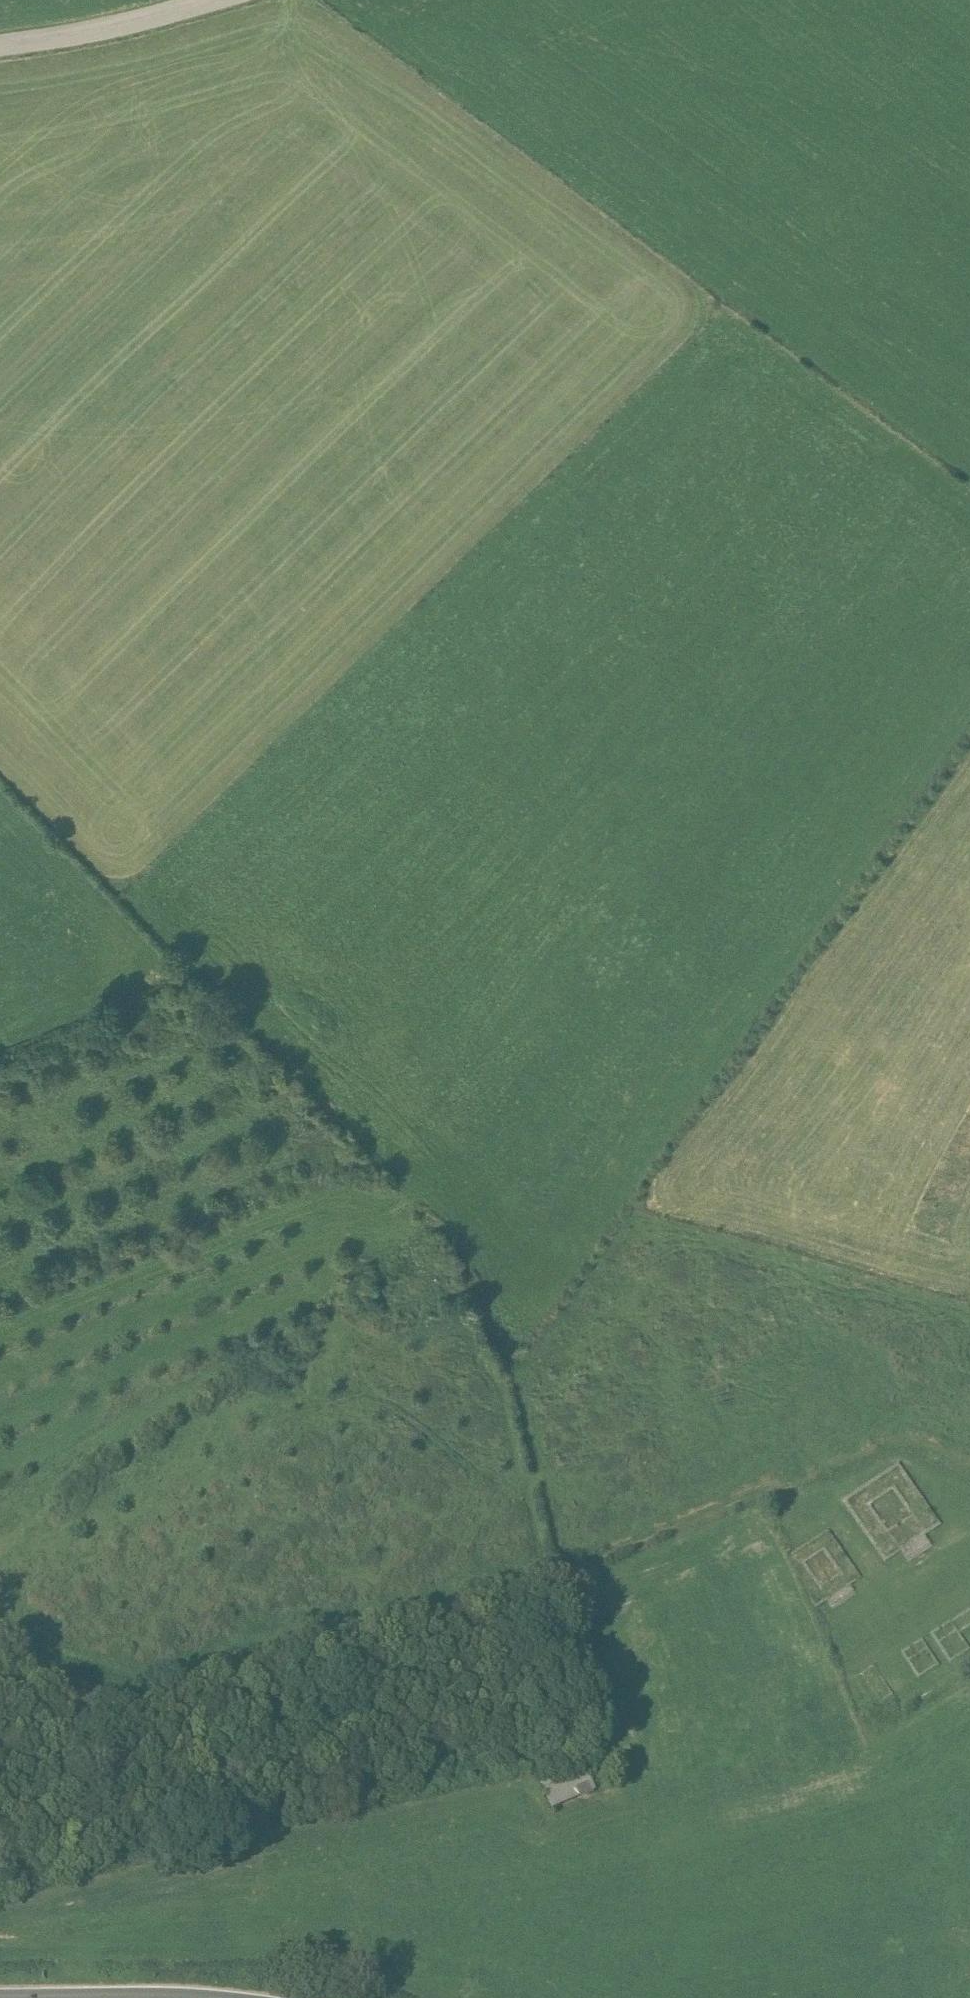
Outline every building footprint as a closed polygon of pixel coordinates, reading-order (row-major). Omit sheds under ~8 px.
[(883,1680),(873,1667),(857,1679),(858,1681),(862,1679),(869,1689),(871,1688),(864,1677),(873,1671),(880,1682),(883,1680)] [(920,1696),(917,1698),(923,1705),(925,1703),(924,1701),(936,1692),(934,1690),(922,1698),(920,1696)] [(583,1770),(538,1789),(549,1814),(594,1794),(583,1770)]
